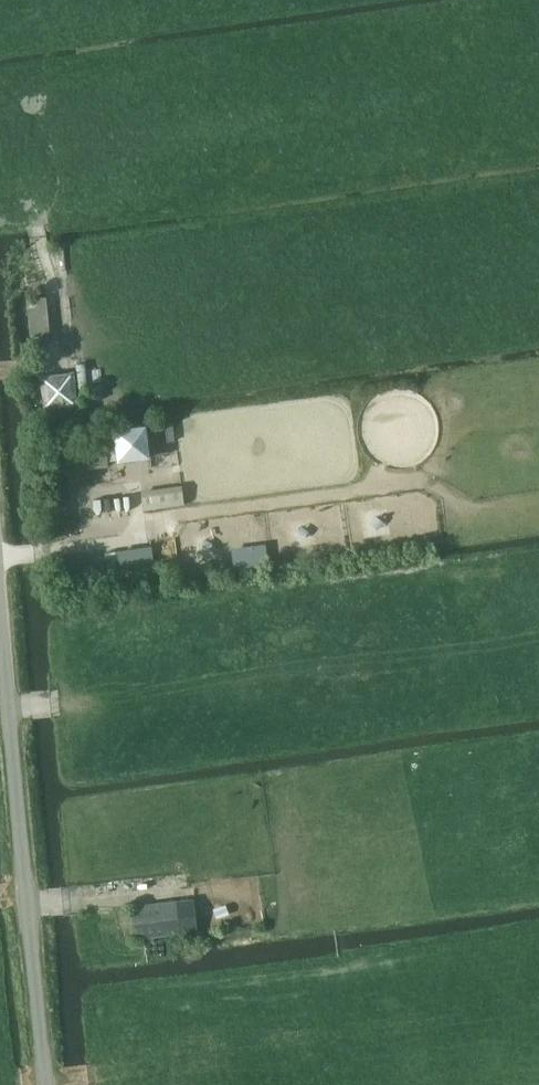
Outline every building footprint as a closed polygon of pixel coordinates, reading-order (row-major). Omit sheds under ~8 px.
[(50,342),(46,298),(27,300),(31,344),(50,342)] [(43,370),(44,402),(72,401),(71,369),(43,370)] [(147,429),(146,425),(112,429),(116,462),(150,459),(150,456),(167,455),(164,427),(147,429)] [(53,471),(107,466),(105,447),(52,452),(53,471)] [(139,495),(142,513),(184,506),(180,489),(139,495)] [(232,545),(236,567),(270,561),(267,539),(232,545)] [(176,901),(131,906),(135,939),(179,933),(196,932),(193,899),(176,901)]
